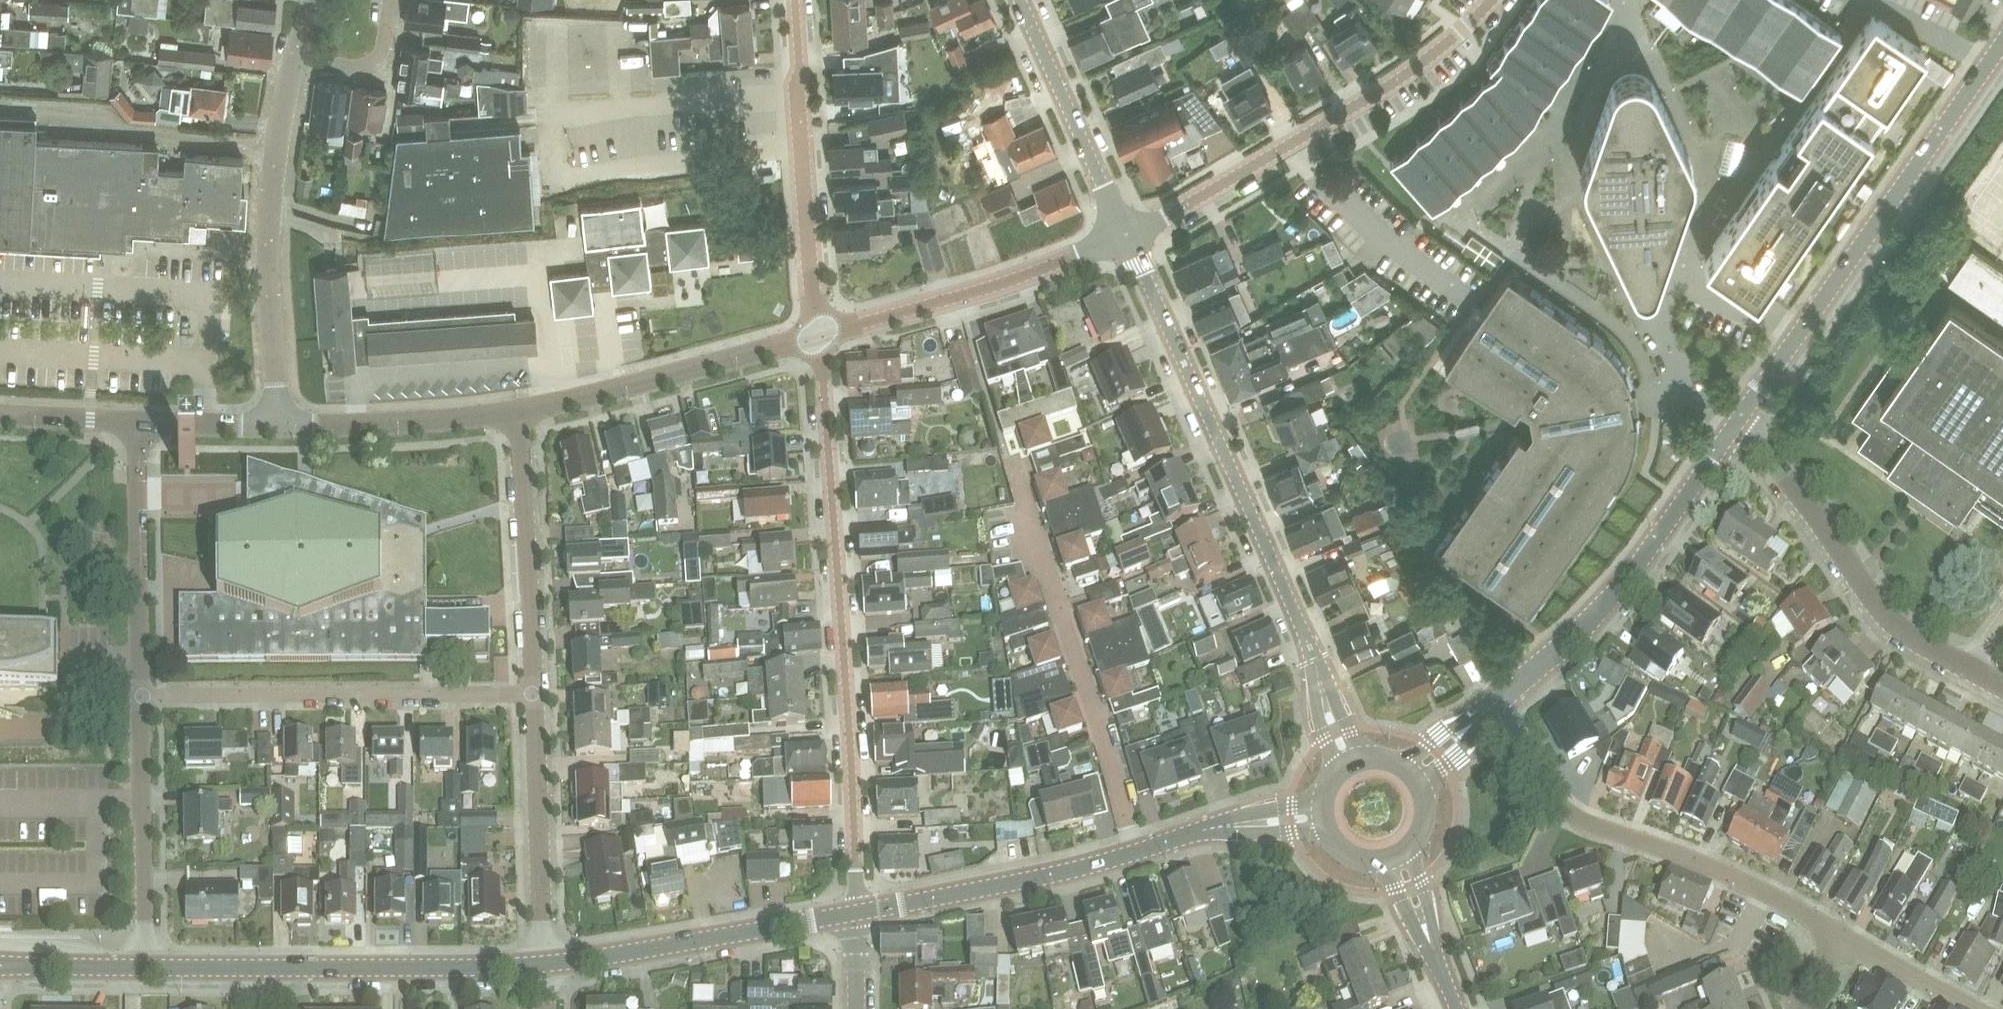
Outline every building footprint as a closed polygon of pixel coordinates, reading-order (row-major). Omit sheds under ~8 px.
[(38,0),(30,0),(29,15),(68,18),(69,2),(38,0)] [(159,0),(118,0),(117,7),(158,11),(159,0)] [(276,0),(207,0),(205,19),(238,23),(238,20),(273,24),(276,0)] [(443,15),(467,18),(470,0),(408,0),(405,22),(441,27),(443,15)] [(648,7),(665,7),(665,11),(691,10),(691,0),(648,0),(648,7)] [(866,12),(865,0),(833,0),(834,14),(866,12)] [(894,10),(894,0),(885,0),(877,1),(878,11),(894,10)] [(930,3),(939,25),(958,17),(964,31),(994,18),(986,0),(937,0),(930,3)] [(1293,6),(1307,25),(1308,26),(1319,18),(1306,0),(1301,0),(1293,6)] [(1412,0),(1383,0),(1405,13),(1412,0)] [(1534,96),(1535,95),(1534,94),(1543,82),(1544,83),(1552,71),(1551,70),(1559,58),(1560,59),(1569,47),(1567,46),(1575,34),(1577,35),(1585,23),(1584,22),(1592,10),(1593,11),(1601,0),(1535,0),(1531,6),(1537,10),(1529,21),(1523,17),(1515,30),(1520,34),(1513,45),(1507,41),(1498,53),(1504,57),(1497,68),(1491,64),(1489,66),(1534,96)] [(1685,9),(1748,53),(1751,48),(1757,52),(1754,57),(1770,69),(1774,64),(1779,68),(1776,73),(1793,84),(1796,80),(1802,84),(1799,88),(1801,90),(1840,33),(1792,0),(1672,0),(1685,9)] [(1978,2),(1974,0),(1954,0),(1951,5),(1971,15),(1978,2)] [(750,1),(721,3),(718,3),(708,14),(709,20),(690,21),(690,31),(752,27),(750,1)] [(1358,49),(1375,39),(1363,20),(1366,17),(1357,2),(1336,16),(1343,26),(1330,34),(1344,58),(1345,57),(1346,58),(1349,59),(1358,54),(1359,50),(1358,49)] [(0,25),(1,5),(0,4),(0,42),(30,44),(31,27),(0,25)] [(1307,25),(1293,6),(1292,4),(1281,13),(1296,33),(1307,25)] [(1929,22),(1942,15),(1936,4),(1923,11),(1929,22)] [(1099,19),(1068,33),(1082,64),(1141,37),(1151,33),(1143,16),(1133,21),(1126,5),(1111,12),(1098,17),(1099,19)] [(878,21),(895,20),(894,10),(878,11),(878,21)] [(836,39),(867,37),(866,12),(834,14),(836,39)] [(1873,16),(1710,250),(1703,260),(1755,296),(1771,274),(1925,52),(1873,16)] [(904,40),(932,33),(928,18),(900,24),(904,40)] [(1239,24),(1227,31),(1245,61),(1257,54),(1239,24)] [(270,61),(273,32),(232,27),(229,57),(270,61)] [(711,41),(711,42),(712,55),(754,52),(752,27),(690,31),(691,42),(711,41)] [(447,46),(478,50),(479,48),(480,38),(481,34),(449,30),(447,46)] [(663,33),(650,34),(652,71),(680,69),(679,51),(665,52),(663,33)] [(480,38),(479,48),(490,49),(491,40),(480,38)] [(1115,84),(1113,85),(1120,100),(1159,82),(1150,63),(1165,57),(1167,51),(1161,39),(1128,53),(1133,64),(1111,74),(1115,84)] [(866,67),(836,68),(837,98),(853,98),(853,103),(871,102),(871,97),(882,97),(882,69),(898,69),(898,42),(865,51),(866,67)] [(967,62),(959,42),(947,47),(955,67),(967,62)] [(1298,85),(1322,71),(1305,42),(1281,56),(1298,85)] [(402,44),(399,68),(428,71),(429,66),(442,68),(444,56),(430,54),(431,48),(402,44)] [(161,45),(159,60),(215,66),(216,51),(161,45)] [(109,93),(112,53),(86,51),(83,91),(109,93)] [(935,83),(935,101),(962,95),(949,63),(942,63),(943,83),(935,83)] [(1250,64),(1222,80),(1230,94),(1235,103),(1229,106),(1240,126),(1261,113),(1258,108),(1271,100),(1250,64)] [(483,69),(482,79),(521,83),(523,72),(484,67),(483,69)] [(442,73),(428,71),(399,68),(396,90),(408,91),(408,95),(438,99),(442,73)] [(460,81),(481,82),(481,69),(460,68),(460,81)] [(1615,77),(1611,85),(1596,127),(1582,166),(1582,167),(1582,168),(1583,172),(1583,176),(1585,179),(1589,189),(1596,204),(1622,259),(1632,280),(1636,285),(1641,287),(1647,286),(1652,283),(1655,278),(1673,227),(1691,174),(1691,161),(1686,149),(1663,102),(1653,81),(1647,74),(1639,70),(1630,69),(1622,72),(1615,77)] [(347,125),(352,84),(315,79),(310,120),(347,125)] [(527,107),(526,93),(526,85),(492,81),(493,110),(527,107)] [(1396,169),(1432,209),(1441,201),(1441,200),(1448,194),(1444,189),(1454,181),(1459,186),(1463,182),(1462,182),(1470,175),(1465,170),(1475,161),(1480,167),(1484,163),(1491,156),(1487,151),(1497,143),(1502,148),(1506,144),(1505,144),(1513,137),(1508,132),(1518,124),(1523,129),(1525,127),(1510,110),(1521,100),(1512,90),(1509,92),(1494,83),(1488,88),(1489,89),(1478,99),(1477,97),(1466,107),(1467,108),(1456,118),(1455,117),(1444,126),(1445,128),(1435,137),(1434,136),(1423,145),(1424,147),(1413,156),(1412,155),(1396,169)] [(383,123),(387,88),(355,84),(351,119),(383,123)] [(224,113),(226,88),(194,85),(194,87),(173,85),(171,108),(224,113)] [(1210,108),(1195,88),(1179,95),(1189,118),(1210,108)] [(121,90),(109,98),(129,122),(156,125),(157,111),(137,109),(121,90)] [(1185,127),(1172,98),(1123,120),(1122,118),(1115,122),(1116,123),(1113,125),(1126,154),(1133,151),(1143,173),(1172,159),(1167,148),(1171,146),(1166,136),(1185,127)] [(874,135),(908,128),(903,111),(870,118),(874,135)] [(1019,167),(1055,150),(1042,122),(1014,134),(1004,111),(983,121),(994,145),(1006,139),(1019,167)] [(397,136),(385,236),(534,225),(536,225),(530,149),(522,150),(520,126),(519,126),(519,127),(448,132),(447,112),(423,114),(425,134),(397,136)] [(125,246),(182,250),(183,230),(184,214),(240,217),(244,156),(186,153),(185,170),(158,168),(160,147),(143,146),(143,142),(37,136),(38,121),(0,119),(0,239),(125,246)] [(1190,150),(1204,138),(1191,123),(1177,135),(1190,150)] [(346,152),(360,154),(362,137),(348,135),(346,152)] [(861,172),(892,170),(891,157),(878,157),(877,145),(862,146),(862,143),(831,145),(831,148),(828,148),(829,153),(831,153),(832,169),(861,167),(861,172)] [(989,182),(1006,175),(999,161),(983,169),(989,182)] [(921,185),(920,170),(891,172),(891,187),(921,185)] [(1047,221),(1080,207),(1067,176),(1034,190),(1038,199),(1020,207),(1025,220),(1043,213),(1047,221)] [(991,215),(1018,204),(1008,180),(981,192),(991,215)] [(894,210),(893,195),(878,196),(877,182),(833,185),(834,204),(846,203),(847,213),(894,210)] [(593,308),(590,284),(612,281),(613,289),(651,284),(649,261),(670,258),(670,265),(709,260),(704,220),(649,227),(648,224),(645,224),(642,199),(582,205),(589,268),(550,272),(554,313),(593,308)] [(917,211),(899,212),(899,226),(917,225),(917,211)] [(748,215),(734,217),(739,256),(753,254),(748,215)] [(868,234),(893,232),(892,218),(867,220),(867,224),(836,226),(838,252),(869,250),(868,234)] [(1947,227),(1922,263),(2002,319),(2002,267),(1947,227)] [(935,229),(918,234),(926,265),(944,260),(935,229)] [(1472,234),(1461,250),(1493,273),(1505,256),(1472,234)] [(1338,247),(1333,237),(1322,242),(1327,253),(1338,247)] [(1288,246),(1294,256),(1307,248),(1301,238),(1288,246)] [(1431,238),(1424,250),(1436,257),(1443,245),(1431,238)] [(1268,243),(1243,254),(1251,272),(1276,261),(1268,243)] [(1192,259),(1174,268),(1188,300),(1224,283),(1240,276),(1234,262),(1218,270),(1210,251),(1192,259)] [(355,361),(538,347),(535,316),(516,318),(515,308),(370,319),(369,313),(352,314),(349,268),(316,271),(322,341),(332,340),(334,368),(355,366),(355,361)] [(1357,275),(1343,284),(1353,298),(1379,280),(1366,270),(1366,269),(1357,275)] [(1637,417),(1637,416),(1633,416),(1632,410),(1640,409),(1636,391),(1628,392),(1627,386),(1632,385),(1625,369),(1616,355),(1605,342),(1592,331),(1508,272),(1484,306),(1477,301),(1465,320),(1471,324),(1445,362),(1468,378),(1479,385),(1515,410),(1520,403),(1531,410),(1531,414),(1528,414),(1529,425),(1533,424),(1534,428),(1527,438),(1519,433),(1439,548),(1476,574),(1491,584),(1528,610),(1619,480),(1627,466),(1633,450),(1636,433),(1637,417)] [(424,286),(430,299),(443,293),(437,280),(424,286)] [(1379,280),(1353,298),(1359,308),(1361,311),(1393,291),(1379,281),(1379,280)] [(1228,294),(1192,310),(1205,337),(1240,322),(1228,294)] [(1100,341),(1125,330),(1110,296),(1085,306),(1100,341)] [(1952,303),(1911,362),(1898,353),(1853,416),(1871,429),(1859,446),(1960,517),(1972,500),(2002,521),(2002,339),(1952,303)] [(1241,333),(1209,347),(1219,371),(1251,357),(1277,345),(1275,339),(1295,330),(1313,322),(1306,306),(1305,305),(1291,311),(1287,313),(1266,322),(1270,330),(1244,341),(1241,333)] [(564,317),(568,333),(593,327),(589,311),(564,317)] [(1039,338),(1032,317),(1009,325),(1020,360),(1034,356),(1038,367),(1059,360),(1051,334),(1039,338)] [(1251,357),(1219,371),(1230,395),(1289,370),(1286,364),(1337,343),(1326,319),(1314,324),(1313,322),(1295,330),(1275,339),(1277,345),(1251,357)] [(1010,377),(1007,365),(1020,360),(1009,325),(985,332),(993,356),(980,361),(987,384),(1010,377)] [(950,349),(959,380),(965,400),(981,396),(966,345),(950,349)] [(1066,371),(1089,361),(1084,348),(1061,359),(1066,371)] [(1108,409),(1144,393),(1126,352),(1090,367),(1108,409)] [(848,388),(913,383),(912,369),(899,370),(897,356),(863,359),(863,355),(849,356),(849,360),(846,360),(848,388)] [(457,373),(456,394),(470,394),(471,374),(457,373)] [(1323,419),(1317,421),(1307,398),(1327,390),(1321,376),(1284,392),(1289,405),(1272,412),(1283,437),(1294,432),(1300,446),(1322,437),(1329,434),(1323,419)] [(1057,393),(1071,388),(1069,380),(1055,384),(1057,393)] [(909,408),(923,407),(937,406),(935,385),(892,388),(893,404),(894,409),(909,408)] [(1076,409),(1071,391),(997,415),(1003,433),(1018,428),(1027,455),(1050,447),(1042,420),(1076,409)] [(741,426),(734,426),(735,436),(752,435),(767,434),(767,427),(782,426),(781,412),(785,411),(784,394),(767,395),(767,399),(748,400),(749,412),(740,412),(741,426)] [(872,438),(908,436),(907,421),(889,423),(888,402),(849,405),(852,440),(863,439),(863,443),(861,447),(861,451),(863,454),(867,455),(870,455),(873,453),(875,450),(874,446),(872,443),(872,438)] [(1134,467),(1169,451),(1151,409),(1115,425),(1134,467)] [(691,441),(692,441),(710,440),(704,413),(685,418),(691,441)] [(1105,431),(1114,427),(1110,419),(1101,423),(1105,431)] [(674,453),(685,450),(678,422),(648,429),(655,457),(662,455),(665,467),(677,465),(674,453)] [(633,487),(627,466),(640,462),(633,433),(606,440),(619,490),(633,487)] [(1055,446),(1059,459),(1069,456),(1092,448),(1087,450),(1082,436),(1055,446)] [(1330,457),(1322,437),(1300,446),(1298,447),(1306,468),(1330,457)] [(710,440),(692,441),(693,457),(725,455),(724,439),(710,440)] [(754,445),(754,444),(735,445),(736,457),(755,455),(756,463),(748,464),(749,477),(786,474),(784,443),(754,445)] [(610,498),(609,493),(606,478),(597,480),(589,444),(561,450),(570,488),(585,485),(588,498),(584,499),(588,516),(611,511),(610,498)] [(197,451),(178,451),(178,469),(197,469),(197,451)] [(704,468),(703,456),(693,457),(694,469),(704,468)] [(1069,456),(1059,459),(1054,460),(1058,473),(1036,480),(1050,525),(1099,509),(1091,486),(1066,495),(1059,473),(1073,468),(1069,456)] [(906,461),(907,473),(947,470),(947,458),(906,461)] [(1279,508),(1312,494),(1298,461),(1265,475),(1279,508)] [(472,659),(491,659),(490,617),(426,617),(426,522),(248,465),(248,525),(217,535),(217,597),(179,598),(180,662),(427,661),(427,643),(472,643),(472,659)] [(1155,503),(1188,489),(1178,466),(1145,481),(1146,482),(1134,488),(1139,497),(1150,492),(1155,503)] [(909,506),(909,497),(908,482),(896,483),(895,472),(854,475),(856,510),(878,508),(879,513),(893,512),(893,508),(909,506)] [(676,521),(674,481),(653,483),(656,522),(676,521)] [(1104,504),(1130,492),(1125,482),(1099,493),(1104,504)] [(697,504),(722,502),(743,501),(742,488),(696,491),(697,504)] [(1170,524),(1193,513),(1198,511),(1188,489),(1155,503),(1160,514),(1149,519),(1152,527),(1121,540),(1125,550),(1141,544),(1173,531),(1170,524)] [(745,523),(789,520),(787,494),(753,496),(753,497),(743,498),(745,523)] [(625,497),(610,498),(611,511),(612,525),(627,524),(625,497)] [(1297,550),(1346,529),(1334,502),(1286,523),(1297,550)] [(1372,505),(1352,514),(1361,533),(1380,525),(1378,519),(1385,516),(1379,502),(1372,505)] [(942,503),(921,506),(924,519),(944,516),(942,503)] [(1099,509),(1050,525),(1065,569),(1072,567),(1076,580),(1099,573),(1094,559),(1088,561),(1081,540),(1106,531),(1099,509)] [(1767,573),(1777,559),(1768,552),(1775,543),(1760,533),(1763,529),(1756,524),(1757,522),(1740,510),(1719,539),(1767,573)] [(1205,528),(1204,524),(1176,536),(1181,549),(1166,556),(1169,561),(1145,571),(1148,576),(1214,548),(1210,538),(1211,537),(1212,535),(1209,528),(1207,527),(1205,528)] [(1360,535),(1342,543),(1348,557),(1365,550),(1367,556),(1379,551),(1383,554),(1394,571),(1369,583),(1375,594),(1412,576),(1391,544),(1392,543),(1380,525),(1361,533),(1360,533),(1360,535)] [(895,544),(912,543),(911,527),(858,530),(860,558),(896,556),(895,544)] [(566,545),(582,544),(595,543),(594,529),(565,531),(566,545)] [(730,534),(698,536),(699,552),(731,550),(730,534)] [(701,583),(698,537),(685,538),(688,584),(701,583)] [(781,573),(780,566),(792,565),(790,538),(742,542),(743,555),(760,553),(761,567),(763,567),(764,575),(781,573)] [(595,543),(582,544),(583,552),(567,553),(568,578),(600,576),(599,562),(629,560),(628,541),(598,543),(595,543)] [(1141,544),(1125,550),(1115,555),(1123,575),(1149,564),(1141,544)] [(1224,571),(1214,548),(1148,576),(1150,582),(1172,573),(1175,578),(1190,572),(1195,583),(1224,571)] [(949,563),(976,562),(976,549),(949,551),(949,563)] [(902,573),(930,571),(948,570),(946,552),(897,556),(898,574),(902,573)] [(1691,579),(1730,606),(1749,579),(1710,552),(1691,579)] [(1345,554),(1307,571),(1321,604),(1338,597),(1344,609),(1365,599),(1360,587),(1345,554)] [(1010,638),(1033,630),(1048,625),(1040,602),(1043,602),(1038,588),(1036,589),(1033,580),(1026,582),(1024,576),(1017,577),(1015,566),(992,569),(994,582),(1005,580),(1008,589),(1010,588),(1017,610),(1000,615),(1004,640),(1010,638)] [(865,615),(904,612),(903,592),(932,590),(930,571),(902,573),(902,576),(862,579),(865,615)] [(979,571),(959,574),(961,588),(981,585),(979,571)] [(777,605),(796,604),(794,580),(767,582),(766,579),(737,582),(738,594),(751,593),(752,610),(777,608),(777,605)] [(1225,624),(1262,609),(1250,580),(1213,595),(1225,624)] [(1116,582),(1087,592),(1092,607),(1079,612),(1094,656),(1142,640),(1135,618),(1110,626),(1103,605),(1121,599),(1116,582)] [(581,600),(570,601),(572,626),(603,623),(601,609),(608,608),(608,610),(629,608),(628,603),(655,601),(654,586),(580,591),(581,600)] [(1134,612),(1157,603),(1152,591),(1129,600),(1134,612)] [(1702,645),(1721,619),(1683,592),(1667,613),(1681,623),(1678,627),(1702,645)] [(691,616),(678,617),(679,631),(704,629),(701,593),(689,594),(691,616)] [(1796,648),(1829,624),(1809,596),(1794,606),(1796,608),(1786,615),(1796,630),(1787,636),(1796,648)] [(1183,597),(1161,600),(1165,627),(1175,625),(1174,616),(1185,615),(1183,597)] [(777,606),(777,608),(777,616),(772,616),(772,625),(789,625),(789,605),(777,606)] [(1449,627),(1464,620),(1457,605),(1442,612),(1449,627)] [(1135,613),(1141,627),(1159,619),(1153,606),(1135,613)] [(707,609),(708,646),(718,646),(717,609),(707,609)] [(1347,663),(1381,649),(1367,618),(1333,633),(1347,663)] [(1244,664),(1280,649),(1268,621),(1232,637),(1244,664)] [(940,622),(909,624),(910,639),(941,637),(940,622)] [(945,624),(947,646),(962,645),(960,623),(945,624)] [(600,637),(611,636),(623,636),(623,624),(599,625),(600,637)] [(1396,655),(1421,642),(1413,626),(1388,639),(1396,655)] [(784,640),(775,640),(763,642),(765,658),(776,657),(776,655),(821,652),(819,627),(783,629),(784,640)] [(1037,644),(1033,630),(1010,638),(1014,652),(1029,647),(1036,668),(1010,677),(1014,701),(1018,700),(1018,699),(1067,683),(1052,639),(1037,644)] [(1684,651),(1655,630),(1632,662),(1660,682),(1666,674),(1667,675),(1684,651)] [(58,689),(58,632),(0,632),(0,689),(58,689)] [(639,635),(623,636),(611,636),(612,650),(640,649),(639,635)] [(1171,648),(1165,635),(1148,643),(1153,656),(1171,648)] [(678,636),(656,637),(657,652),(679,650),(678,636)] [(933,673),(931,648),(901,650),(900,639),(867,641),(869,668),(889,667),(890,676),(933,673)] [(1826,646),(1815,657),(1816,657),(1803,670),(1824,690),(1836,677),(1835,676),(1855,656),(1837,639),(1828,648),(1826,646)] [(1109,701),(1132,693),(1124,671),(1150,663),(1142,640),(1094,656),(1109,701)] [(585,687),(601,686),(599,646),(573,647),(574,679),(585,679),(585,687)] [(734,646),(707,648),(708,662),(735,659),(734,646)] [(1400,693),(1433,679),(1421,653),(1389,668),(1400,693)] [(1873,674),(1855,656),(1835,676),(1836,677),(1855,697),(1866,686),(1863,684),(1873,674)] [(1220,677),(1237,670),(1232,659),(1215,666),(1220,677)] [(1270,676),(1263,659),(1236,671),(1243,688),(1270,676)] [(747,660),(703,664),(704,682),(748,678),(748,671),(747,660)] [(1784,677),(1793,686),(1804,673),(1795,665),(1784,677)] [(801,666),(748,671),(748,678),(749,684),(768,682),(769,697),(803,694),(801,666)] [(1755,679),(1734,706),(1749,718),(1770,691),(1755,679)] [(1634,714),(1647,690),(1629,680),(1616,705),(1608,709),(1618,725),(1634,714)] [(1891,728),(1910,694),(1887,682),(1871,712),(1882,718),(1880,722),(1891,728)] [(1067,683),(1018,699),(1018,700),(1026,722),(1051,714),(1058,736),(1047,739),(1048,743),(1052,755),(1072,748),(1067,733),(1082,728),(1067,683)] [(904,685),(871,688),(873,718),(903,716),(904,725),(952,722),(951,704),(929,706),(929,704),(928,692),(905,693),(904,685)] [(1129,711),(1162,701),(1158,689),(1125,700),(1129,711)] [(753,726),(805,722),(803,694),(769,697),(771,711),(752,713),(753,726)] [(1916,736),(1932,706),(1910,694),(1891,728),(1902,733),(1904,730),(1916,736)] [(1698,697),(1687,710),(1704,725),(1716,712),(1698,697)] [(629,712),(609,713),(609,699),(574,700),(575,727),(610,726),(630,726),(643,726),(650,725),(650,710),(629,711),(629,712)] [(1936,752),(1954,718),(1932,706),(1916,736),(1927,742),(1925,746),(1936,752)] [(1235,729),(1247,764),(1271,756),(1254,707),(1243,711),(1248,724),(1235,729)] [(1578,707),(1549,724),(1570,760),(1599,743),(1598,742),(1609,736),(1602,725),(1592,731),(1578,707)] [(1216,748),(1224,772),(1247,764),(1235,729),(1213,736),(1206,715),(1193,720),(1204,752),(1216,748)] [(1960,760),(1977,730),(1954,718),(1936,752),(1947,758),(1949,754),(1960,760)] [(1177,788),(1200,780),(1192,756),(1204,752),(1193,720),(1180,724),(1182,732),(1173,735),(1177,748),(1165,753),(1177,788)] [(576,756),(611,755),(610,726),(575,727),(576,756)] [(631,740),(644,740),(643,726),(630,726),(631,740)] [(702,730),(688,731),(689,744),(703,743),(734,741),(750,740),(749,727),(702,730)] [(1655,727),(1648,744),(1662,750),(1663,751),(1668,753),(1675,736),(1660,730),(1655,727)] [(468,767),(461,767),(461,776),(461,795),(478,796),(478,770),(496,770),(496,735),(487,735),(487,730),(472,729),(471,735),(469,735),(468,767)] [(894,764),(894,778),(965,775),(963,748),(913,751),(912,729),(873,731),(875,765),(894,764)] [(1765,735),(1756,730),(1749,745),(1758,749),(1765,735)] [(1981,776),(1999,742),(1977,730),(1960,760),(1972,766),(1970,770),(1981,776)] [(1880,751),(1888,737),(1877,731),(1870,745),(1880,751)] [(186,767),(223,766),(222,735),(186,735),(186,767)] [(297,780),(298,766),(320,766),(320,747),(311,747),(311,735),(286,735),(286,766),(286,780),(297,780)] [(327,747),(327,766),(343,766),(343,785),(362,786),(362,748),(355,748),(356,735),(327,735),(327,747)] [(403,761),(403,735),(373,735),(373,761),(391,761),(391,776),(401,776),(401,761),(403,761)] [(421,760),(413,760),(413,779),(423,779),(424,763),(439,763),(439,770),(451,770),(451,763),(453,763),(453,735),(422,735),(421,760)] [(271,767),(271,736),(258,736),(258,767),(271,767)] [(1899,742),(1888,737),(1880,751),(1891,757),(1899,742)] [(689,744),(688,744),(689,776),(700,775),(700,763),(705,763),(705,755),(735,754),(772,751),(771,738),(750,740),(734,741),(703,743),(689,744)] [(1981,776),(1991,782),(1993,778),(2002,783),(2002,744),(1999,742),(1981,776)] [(1059,779),(1057,779),(1048,743),(1022,749),(1028,774),(1044,770),(1047,784),(1051,786),(1054,795),(1040,798),(1048,832),(1071,826),(1059,779)] [(1146,743),(1125,750),(1133,778),(1146,774),(1154,796),(1177,788),(1165,753),(1151,758),(1146,743)] [(1621,759),(1608,788),(1641,802),(1654,772),(1654,771),(1654,770),(1662,750),(1648,744),(1641,759),(1639,764),(1622,757),(1621,759)] [(759,762),(752,770),(753,779),(775,778),(826,776),(825,759),(828,757),(828,751),(824,747),(824,745),(789,746),(786,746),(786,750),(787,761),(781,761),(774,761),(759,762)] [(1690,762),(1683,779),(1665,773),(1651,806),(1679,816),(1692,785),(1695,786),(1705,768),(1704,768),(1713,750),(1701,745),(1693,763),(1690,762)] [(632,765),(645,765),(659,764),(659,751),(631,752),(632,765)] [(1915,769),(1925,775),(1933,761),(1922,755),(1915,769)] [(1075,770),(1072,757),(1059,760),(1062,772),(1075,770)] [(1944,766),(1933,761),(1925,775),(1936,780),(1944,766)] [(645,765),(632,765),(619,766),(620,785),(646,783),(645,765)] [(748,775),(748,765),(723,766),(724,776),(748,775)] [(1709,794),(1720,771),(1708,765),(1682,817),(1706,829),(1720,799),(1709,794)] [(1734,799),(1746,778),(1735,772),(1724,793),(1734,799)] [(1859,829),(1878,794),(1855,783),(1858,778),(1845,772),(1826,808),(1838,814),(1837,817),(1859,829)] [(461,795),(461,776),(446,776),(446,803),(442,803),(442,816),(439,816),(439,830),(461,830),(461,827),(461,814),(461,803),(461,795)] [(1068,776),(1059,779),(1071,826),(1094,820),(1090,803),(1104,799),(1098,776),(1083,780),(1085,787),(1072,791),(1068,776)] [(1772,788),(1771,791),(1796,805),(1805,790),(1780,776),(1772,788)] [(1746,778),(1734,799),(1745,805),(1756,783),(1746,778)] [(1970,798),(1978,784),(1967,778),(1959,793),(1970,798)] [(578,803),(607,802),(620,802),(620,789),(607,789),(607,779),(578,780),(578,785),(574,785),(572,787),(572,797),(575,799),(578,799),(578,803)] [(793,808),(830,807),(829,780),(773,781),(773,797),(793,796),(793,808)] [(717,794),(716,781),(698,783),(699,796),(717,794)] [(766,781),(744,783),(746,799),(768,797),(766,781)] [(878,817),(918,816),(916,781),(876,783),(878,817)] [(722,786),(724,802),(744,801),(743,784),(722,786)] [(1978,784),(1970,798),(1980,804),(1988,790),(1978,784)] [(399,789),(399,816),(395,816),(395,830),(413,830),(413,789),(399,789)] [(271,790),(240,791),(240,807),(271,806),(271,790)] [(1771,791),(1765,801),(1776,808),(1790,816),(1796,805),(1771,791)] [(272,830),(295,829),(294,795),(271,796),(272,830)] [(215,813),(232,812),(231,801),(186,802),(186,842),(216,842),(215,813)] [(1745,812),(1729,840),(1751,852),(1760,836),(1767,824),(1772,814),(1776,808),(1765,801),(1763,806),(1754,801),(1747,813),(1745,812)] [(351,829),(365,829),(365,802),(351,802),(351,829)] [(579,827),(608,827),(608,817),(621,817),(620,802),(607,802),(578,803),(578,808),(575,808),(573,811),(573,820),(575,823),(579,823),(579,827)] [(1760,836),(1751,852),(1774,865),(1790,837),(1781,832),(1790,816),(1776,808),(1775,809),(1772,814),(1767,824),(1760,836)] [(1796,826),(1808,833),(1817,817),(1805,810),(1796,826)] [(924,813),(925,828),(961,826),(960,811),(924,813)] [(631,832),(655,828),(652,813),(629,817),(631,832)] [(461,830),(486,830),(497,830),(497,814),(461,814),(461,827),(461,830)] [(744,842),(739,817),(719,820),(723,846),(744,842)] [(1028,822),(1016,823),(1017,841),(1029,838),(1028,822)] [(1017,843),(1017,841),(1016,823),(997,824),(998,842),(996,842),(996,845),(1017,843)] [(794,833),(780,833),(780,832),(768,832),(768,849),(793,849),(794,859),(812,859),(812,856),(831,855),(830,824),(793,824),(794,833)] [(664,857),(647,860),(654,900),(656,900),(657,904),(660,906),(669,904),(671,901),(671,897),(685,895),(680,869),(708,864),(705,849),(717,847),(714,827),(702,828),(702,825),(695,826),(695,825),(664,829),(668,851),(663,852),(664,857)] [(365,829),(351,829),(349,829),(349,853),(365,853),(365,829)] [(413,873),(413,851),(413,830),(395,830),(395,872),(395,873),(403,873),(413,873)] [(272,831),(273,858),(289,858),(288,831),(272,831)] [(1822,894),(1853,844),(1839,836),(1825,859),(1816,853),(1800,880),(1822,894)] [(317,860),(316,837),(291,838),(292,861),(317,860)] [(880,873),(918,871),(917,838),(879,839),(880,873)] [(593,900),(627,895),(619,842),(588,847),(592,875),(589,876),(593,900)] [(1875,889),(1892,854),(1879,846),(1861,880),(1852,874),(1835,902),(1858,916),(1875,889)] [(413,851),(413,873),(413,881),(428,881),(428,851),(413,851)] [(1894,924),(1915,890),(1917,891),(1934,864),(1919,855),(1902,882),(1895,878),(1874,912),(1877,914),(1874,918),(1890,928),(1893,924),(1894,924)] [(461,856),(461,882),(471,882),(472,921),(498,920),(498,893),(499,892),(499,880),(490,880),(478,880),(478,869),(487,869),(487,856),(486,856),(461,856)] [(747,856),(747,881),(779,881),(779,856),(747,856)] [(1592,902),(1603,898),(1600,889),(1601,889),(1591,860),(1564,870),(1574,898),(1588,893),(1592,902)] [(328,921),(355,922),(356,865),(341,864),(341,891),(328,891),(328,921)] [(1669,868),(1657,900),(1689,913),(1698,916),(1699,915),(1711,885),(1669,868)] [(273,869),(258,869),(240,869),(241,882),(258,882),(259,901),(261,901),(261,905),(271,905),(271,901),(273,901),(273,869)] [(319,870),(291,870),(291,890),(283,890),(283,921),(297,922),(297,926),(311,926),(311,922),(312,922),(312,883),(318,883),(319,870)] [(395,873),(395,872),(377,872),(377,903),(375,903),(375,915),(377,915),(377,921),(406,920),(405,885),(403,885),(403,873),(395,873)] [(452,921),(452,891),(451,891),(451,874),(438,874),(438,890),(423,890),(423,920),(452,921)] [(1181,917),(1193,913),(1208,908),(1196,874),(1170,883),(1181,917)] [(1551,925),(1545,907),(1538,910),(1532,894),(1522,897),(1516,880),(1511,881),(1499,885),(1470,895),(1472,900),(1468,901),(1472,913),(1476,912),(1484,935),(1515,924),(1520,940),(1545,931),(1544,928),(1551,925)] [(187,921),(237,921),(237,884),(187,885),(187,921)] [(1948,903),(1956,890),(1945,884),(1937,897),(1936,896),(1926,914),(1917,909),(1899,941),(1922,954),(1950,904),(1948,903)] [(1562,939),(1575,935),(1558,885),(1545,890),(1562,939)] [(1146,953),(1147,955),(1174,946),(1165,919),(1163,919),(1154,889),(1129,897),(1143,940),(1141,941),(1145,953),(1146,953)] [(2002,946),(2002,895),(1994,916),(1999,918),(1990,939),(1987,946),(1966,934),(1947,968),(1976,985),(1995,953),(1999,956),(2002,946)] [(1645,925),(1651,915),(1622,898),(1621,911),(1645,925)] [(1094,947),(1120,939),(1110,902),(1084,910),(1094,947)] [(1621,919),(1619,934),(1644,936),(1645,925),(1621,911),(1621,919)] [(1689,913),(1682,931),(1696,940),(1697,937),(1710,942),(1713,933),(1718,920),(1704,915),(1703,917),(1699,915),(1698,916),(1689,913)] [(1054,948),(1068,945),(1062,915),(1036,921),(1044,955),(1055,952),(1054,948)] [(1222,916),(1209,921),(1218,948),(1229,944),(1225,926),(1222,916)] [(1618,951),(1619,934),(1621,919),(1609,918),(1606,950),(1618,951)] [(1044,955),(1036,921),(1011,926),(1018,957),(1031,954),(1032,958),(1044,955)] [(1361,934),(1356,922),(1335,931),(1339,942),(1361,934)] [(915,947),(935,947),(935,930),(880,931),(881,956),(915,956),(915,947)] [(1619,934),(1618,951),(1617,958),(1621,957),(1643,948),(1644,936),(1619,934)] [(969,941),(970,970),(971,970),(997,969),(997,940),(969,941)] [(1363,982),(1377,976),(1366,946),(1348,953),(1344,942),(1302,958),(1306,970),(1335,960),(1340,972),(1346,989),(1363,982)] [(962,961),(961,945),(945,946),(946,962),(962,961)] [(1643,948),(1621,957),(1623,966),(1647,958),(1643,948)] [(1145,953),(1135,956),(1141,980),(1153,976),(1147,955),(1146,953),(1145,953)] [(1015,974),(1015,956),(1001,956),(1002,975),(1015,974)] [(1207,984),(1198,958),(1187,962),(1196,988),(1207,984)] [(1627,978),(1651,969),(1647,958),(1623,966),(1627,978)] [(1093,993),(1105,990),(1097,959),(1085,962),(1092,991),(1093,993)] [(774,961),(774,971),(795,970),(795,960),(774,961)] [(1092,991),(1085,962),(1073,965),(1080,994),(1092,991)] [(1700,981),(1694,965),(1655,980),(1630,990),(1637,1007),(1700,981)] [(1651,969),(1627,978),(1630,990),(1655,980),(1651,969)] [(929,970),(929,980),(900,981),(901,1008),(930,1008),(930,999),(941,999),(941,1006),(954,1006),(954,987),(959,987),(959,985),(971,985),(971,970),(970,970),(929,970)] [(1564,994),(1593,984),(1588,971),(1551,984),(1555,995),(1556,997),(1564,994)] [(1742,1000),(1733,975),(1701,987),(1706,1000),(1684,1008),(1719,1008),(1742,1000)] [(1854,1000),(1861,1004),(1859,1008),(1895,1008),(1905,991),(1878,975),(1875,981),(1868,977),(1854,1000)] [(799,1007),(799,1004),(830,1005),(830,982),(792,982),(792,977),(770,976),(770,978),(770,985),(747,984),(747,1006),(750,1006),(761,1007),(776,1007),(799,1007)] [(1377,976),(1363,982),(1346,989),(1351,1002),(1332,1008),(1366,1008),(1386,1001),(1377,976)] [(997,977),(997,1007),(1009,1007),(1010,977),(997,977)] [(712,989),(693,989),(692,1005),(711,1005),(712,989)] [(1564,994),(1556,997),(1555,995),(1516,1008),(1569,1008),(1564,994)] [(1742,1000),(1719,1008),(1745,1008),(1742,1000)]
